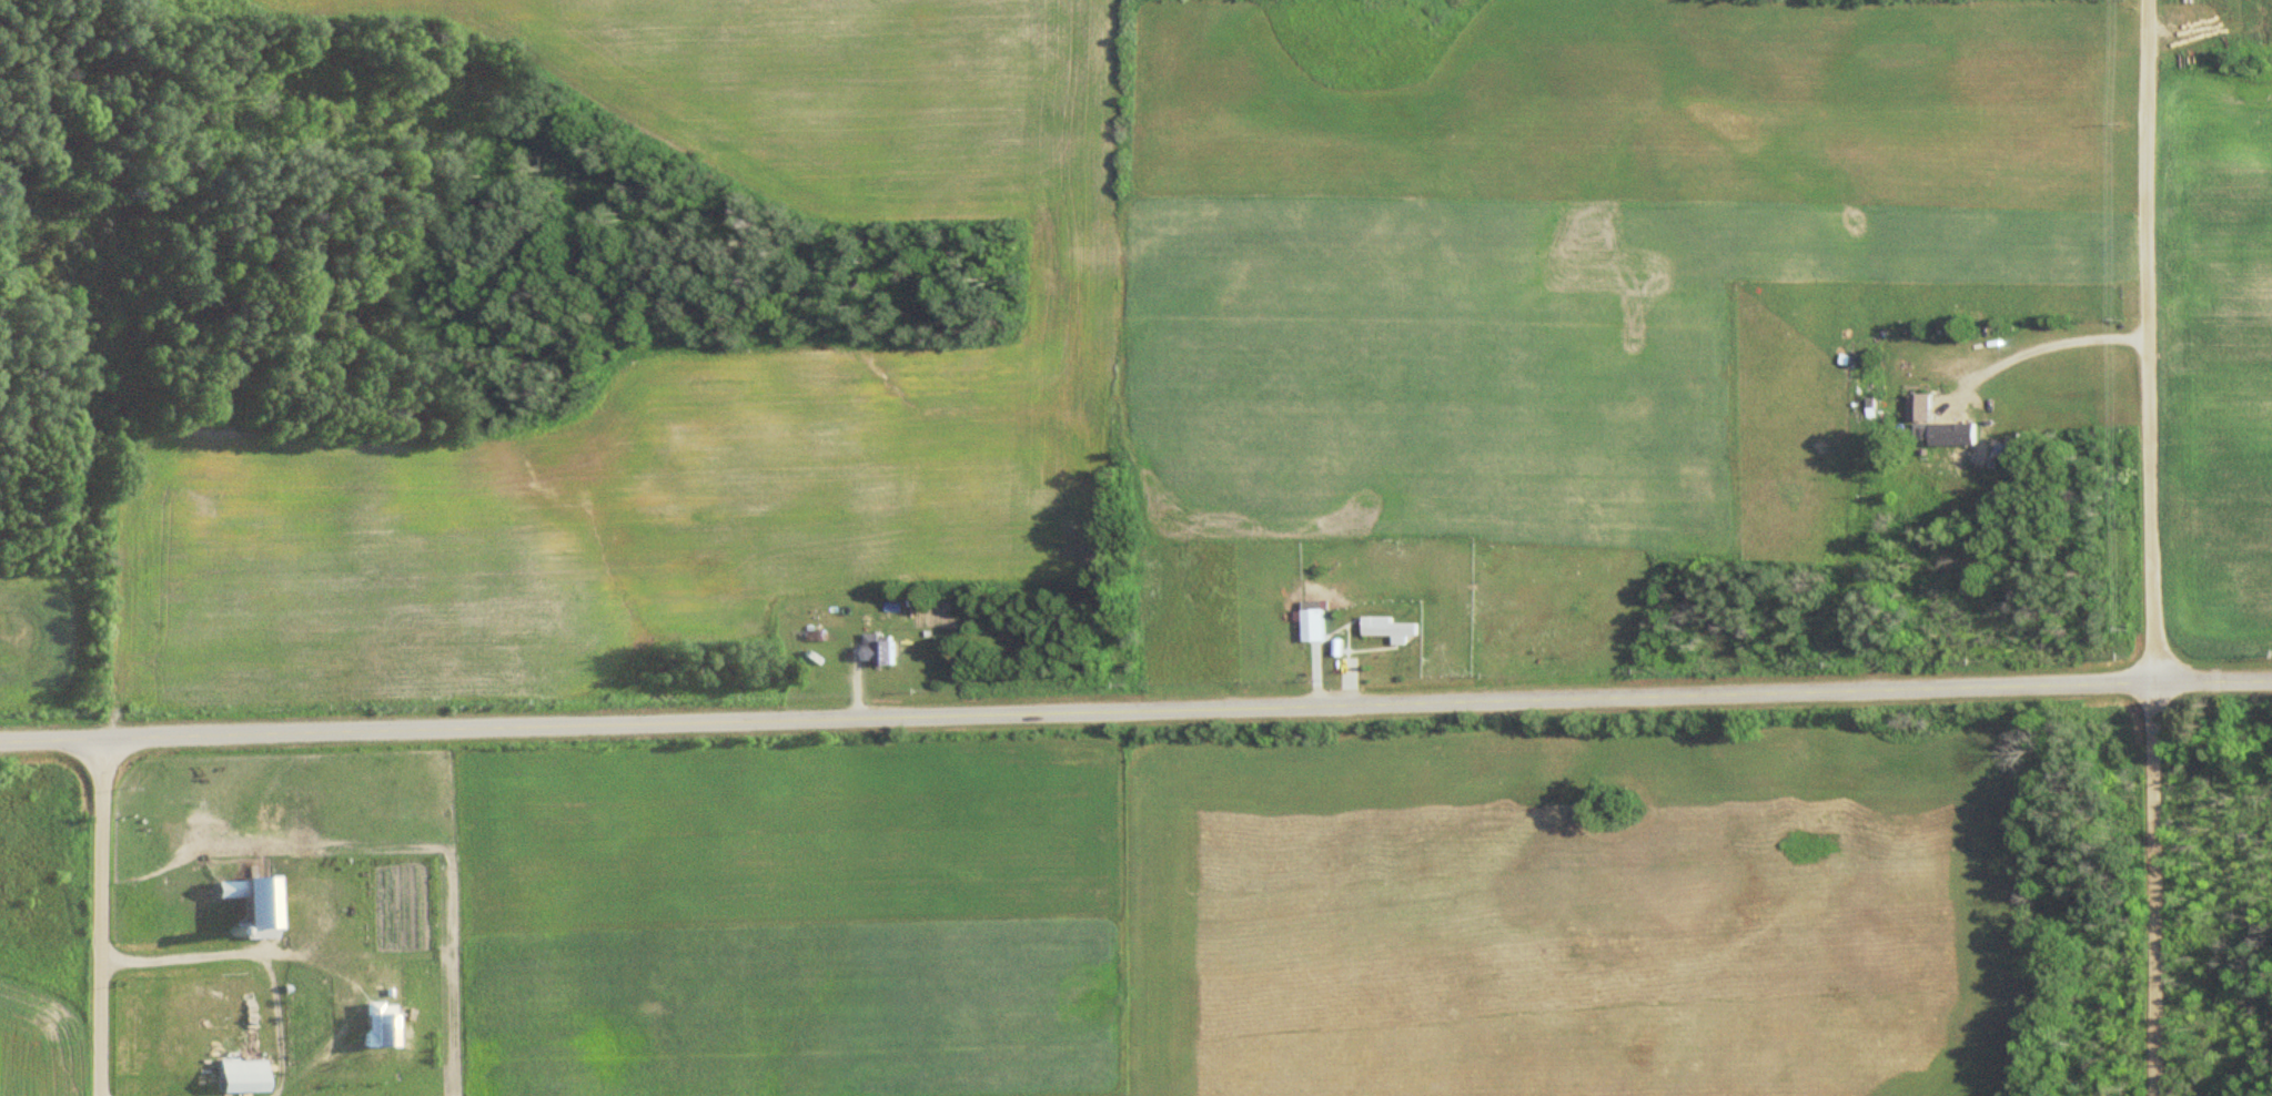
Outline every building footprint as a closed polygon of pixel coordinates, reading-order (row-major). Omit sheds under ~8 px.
[(1931,394),(1909,394),(1908,424),(1934,425),(1933,438),(1948,438),(1949,411),(1931,410),(1931,394)] [(1330,642),(1330,602),(1307,602),(1307,642),(1330,642)] [(1423,636),(1423,624),(1396,624),(1396,617),(1368,617),(1368,636),(1423,636)] [(904,641),(869,641),(869,665),(904,665),(904,641)] [(228,933),(245,932),(245,927),(282,926),(280,877),(216,879),(217,900),(227,900),(228,933)] [(395,1047),(395,1020),(373,1020),(373,1047),(395,1047)] [(219,1060),(219,1094),(269,1094),(269,1060),(219,1060)]
